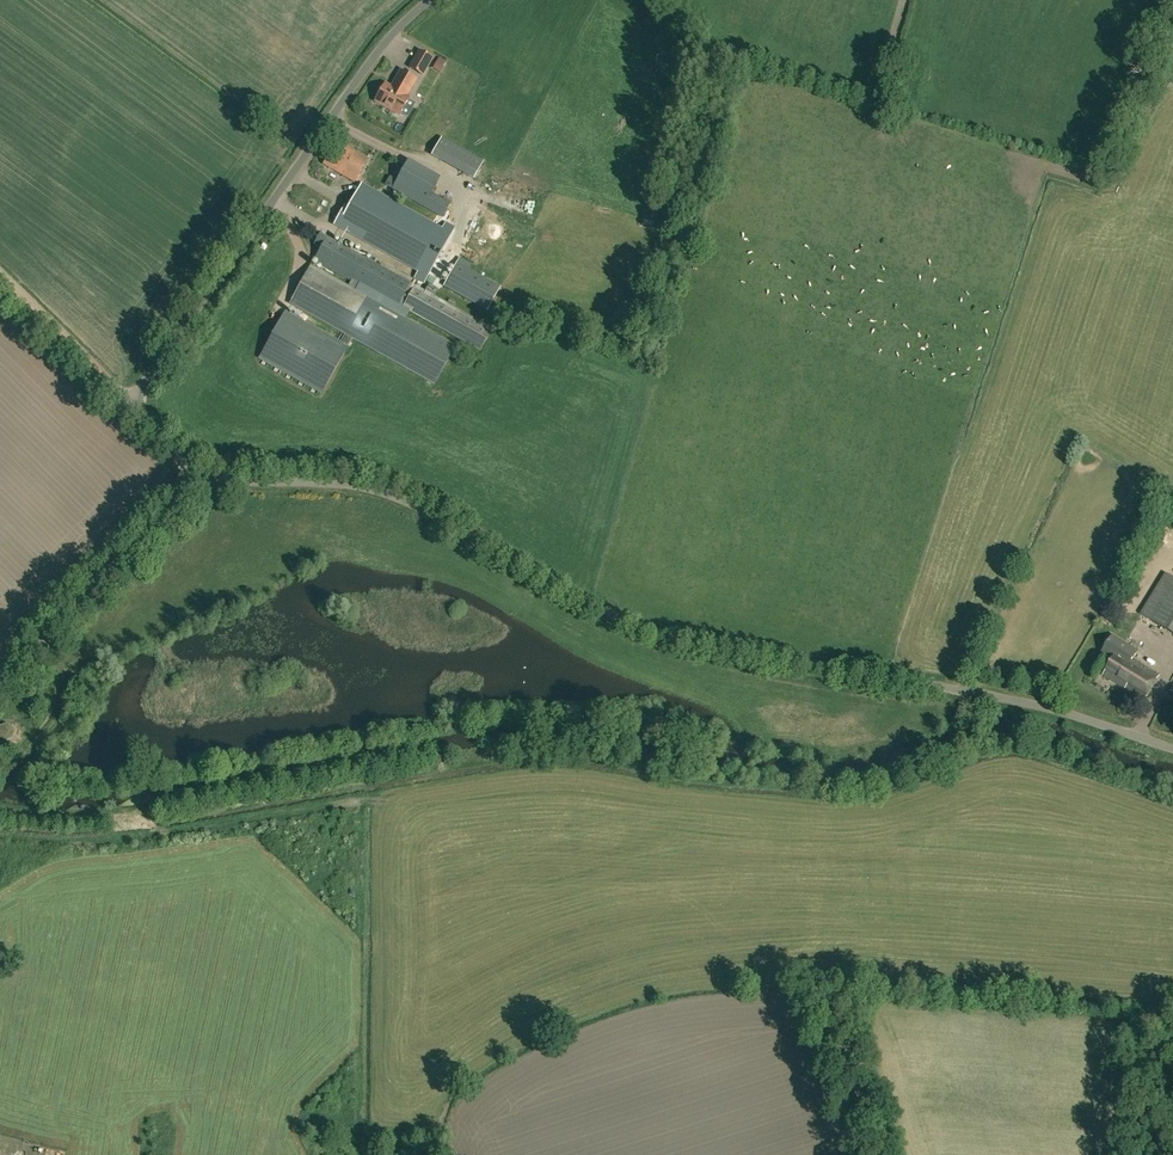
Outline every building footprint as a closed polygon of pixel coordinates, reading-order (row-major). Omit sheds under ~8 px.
[(422,74),(432,58),(419,50),(410,67),(422,74)] [(406,95),(416,79),(401,70),(391,87),(385,83),(384,85),(381,86),(379,90),(380,93),(375,100),(399,114),(409,97),(406,95)] [(474,178),(484,161),(441,137),(437,145),(432,155),(474,178)] [(360,177),(358,175),(367,159),(337,141),(324,164),(338,172),(354,181),(355,180),(357,182),(360,177)] [(443,198),(432,192),(441,177),(409,159),(391,189),(443,217),(452,201),(444,197),(443,198)] [(441,230),(363,186),(351,208),(345,204),(334,224),(417,271),(414,277),(422,282),(452,227),(444,223),(441,230)] [(521,200),(519,210),(531,213),(534,203),(521,200)] [(289,303),(327,324),(323,332),(285,311),(259,358),(322,393),(348,346),(352,338),(434,383),(445,365),(453,349),(455,346),(405,318),(409,311),(480,350),(492,329),(415,286),(410,283),(320,233),(315,243),(321,247),(315,259),(352,280),(348,286),(311,265),(289,303)] [(487,310),(499,287),(468,269),(471,264),(459,258),(456,262),(457,263),(444,286),(487,310)] [(1166,573),(1141,614),(1172,634),(1172,577),(1166,573)] [(1108,611),(1102,620),(1108,624),(1113,615),(1108,611)] [(1144,701),(1160,675),(1133,659),(1137,652),(1112,636),(1104,648),(1115,655),(1103,675),(1144,701)] [(6,722),(0,725),(0,726),(0,735),(1,738),(7,739),(13,737),(15,732),(14,726),(6,722)]
